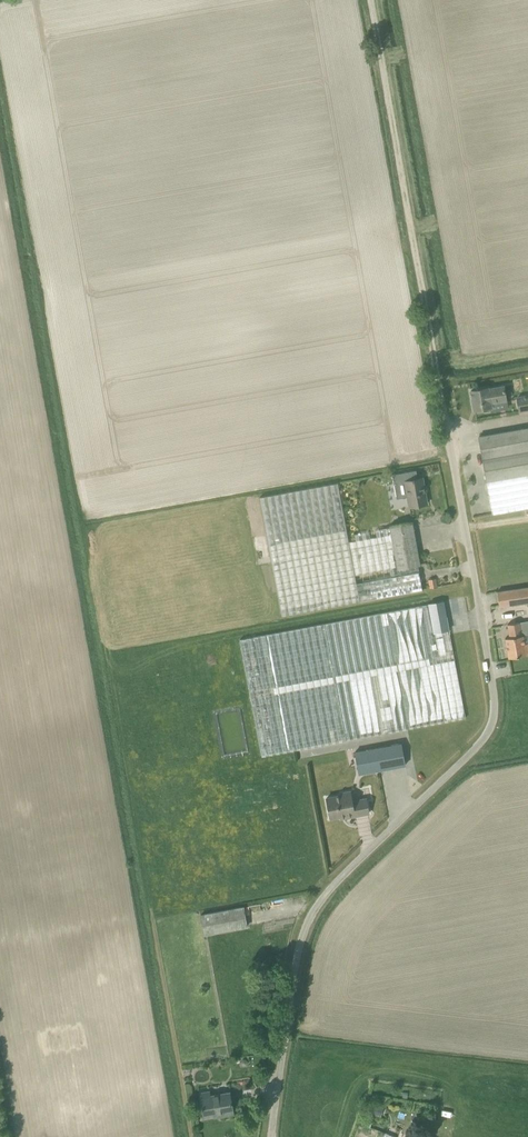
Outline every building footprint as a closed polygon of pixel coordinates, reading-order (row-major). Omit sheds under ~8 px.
[(490,403),(506,400),(503,387),(488,389),(487,388),(471,391),(474,410),(491,407),(490,403)] [(527,409),(527,396),(517,398),(519,411),(527,409)] [(479,436),(493,514),(527,508),(527,428),(479,436)] [(407,497),(409,507),(427,504),(422,477),(417,478),(416,470),(392,474),(396,499),(407,497)] [(282,617),(421,590),(417,565),(420,565),(412,521),(389,525),(390,528),(376,531),(377,537),(350,542),(349,536),(339,484),(259,499),(282,617)] [(429,588),(437,587),(436,578),(428,580),(429,588)] [(497,592),(499,607),(527,602),(527,587),(497,592)] [(465,718),(443,601),(239,639),(262,756),(465,718)] [(519,622),(507,624),(509,637),(505,638),(508,658),(527,654),(527,643),(524,644),(522,635),(519,622)] [(400,743),(355,752),(359,774),(405,765),(400,743)] [(349,791),(340,793),(340,794),(326,797),(330,818),(340,816),(340,818),(368,813),(366,799),(351,802),(349,791)] [(243,907),(210,913),(210,912),(200,914),(203,935),(214,933),(213,933),(246,927),(243,907)] [(210,1090),(199,1092),(203,1115),(220,1112),(221,1116),(233,1114),(230,1092),(211,1095),(210,1090)] [(383,1107),(370,1104),(368,1113),(380,1116),(383,1107)]
